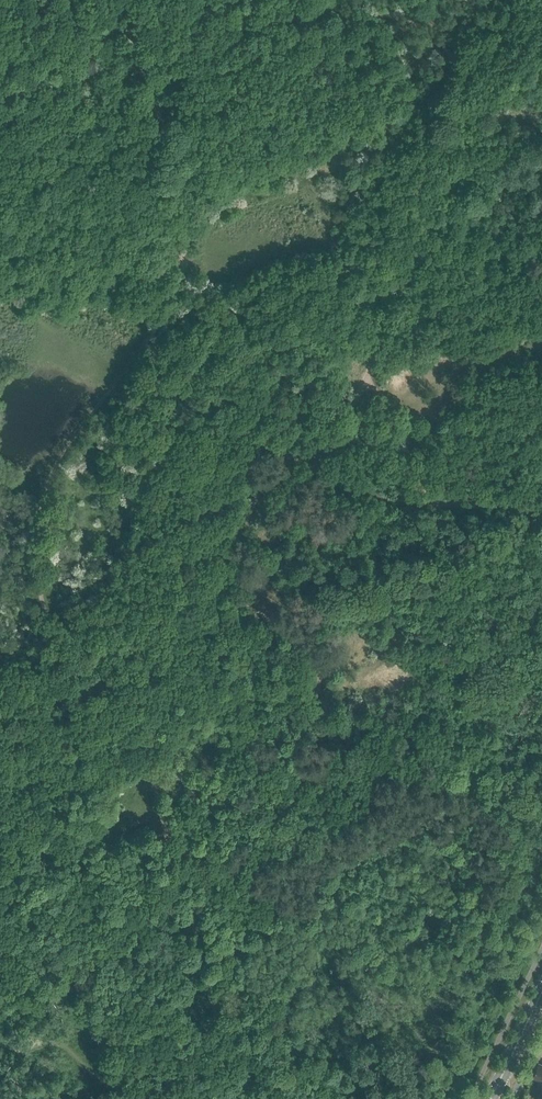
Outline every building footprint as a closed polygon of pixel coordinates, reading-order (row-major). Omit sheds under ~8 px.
[(532,1073),(532,1075),(532,1076),(541,1081),(541,1064),(538,1063),(535,1069),(534,1069),(532,1073)]
